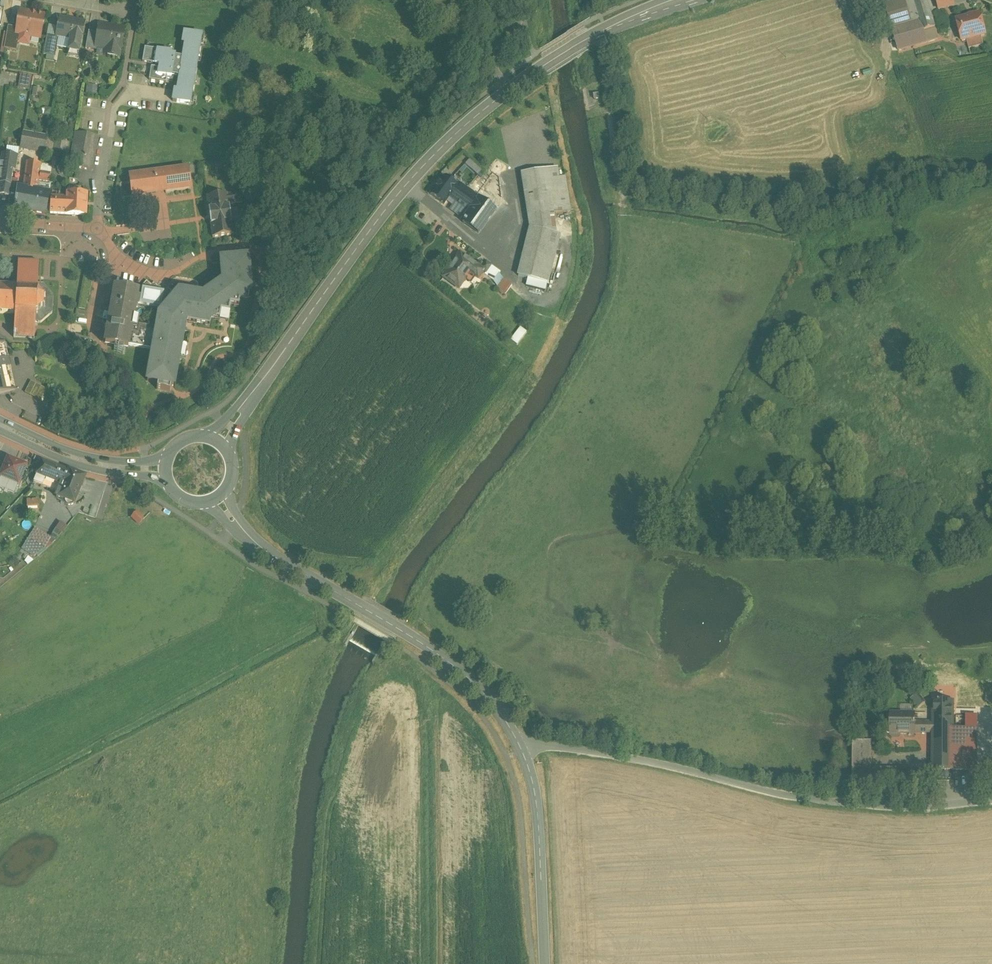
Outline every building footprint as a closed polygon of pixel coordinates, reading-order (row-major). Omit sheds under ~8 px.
[(905,1),(885,6),(892,30),(910,24),(916,46),(939,40),(932,18),(927,0),(904,0),(905,1)] [(44,16),(20,11),(17,28),(16,31),(17,31),(17,34),(19,34),(18,43),(28,45),(30,36),(40,38),(44,16)] [(969,19),(957,22),(960,32),(959,34),(960,40),(962,41),(962,42),(967,41),(981,37),(986,36),(980,16),(977,17),(975,16),(970,17),(969,19)] [(84,23),(60,18),(57,37),(59,38),(70,40),(68,50),(79,52),(84,23)] [(124,29),(100,25),(99,33),(97,47),(109,49),(108,55),(119,57),(124,29)] [(17,28),(8,26),(4,48),(16,51),(18,43),(19,34),(17,34),(17,31),(16,31),(17,28)] [(99,33),(89,31),(86,47),(97,49),(97,47),(99,33)] [(186,45),(184,58),(175,57),(175,56),(176,53),(168,52),(168,51),(153,49),(145,48),(143,62),(155,64),(160,65),(159,69),(151,67),(149,80),(166,83),(168,77),(172,77),(172,76),(180,78),(178,91),(175,91),(173,102),(190,105),(192,95),(193,95),(195,85),(193,84),(195,78),(198,63),(197,63),(198,56),(200,56),(201,46),(200,46),(202,36),(184,33),(182,44),(186,45)] [(57,37),(47,35),(43,55),(55,57),(59,38),(57,37)] [(981,37),(967,41),(969,49),(984,46),(981,37)] [(20,87),(31,89),(33,75),(22,74),(20,87)] [(90,84),(88,93),(97,95),(99,86),(90,84)] [(47,137),(23,132),(20,149),(44,153),(47,137)] [(98,138),(77,134),(70,167),(92,171),(98,138)] [(5,148),(5,144),(0,143),(0,154),(5,155),(19,157),(20,150),(5,148)] [(5,155),(3,167),(17,169),(17,168),(19,157),(5,155)] [(480,176),(485,171),(472,159),(468,164),(480,176)] [(41,165),(27,163),(24,190),(37,192),(41,165)] [(188,168),(130,176),(133,197),(191,189),(188,168)] [(557,168),(522,174),(529,218),(556,214),(570,212),(565,177),(560,177),(557,168)] [(0,170),(0,195),(10,196),(12,183),(13,172),(13,171),(0,170)] [(51,174),(41,173),(40,181),(50,183),(51,174)] [(444,177),(431,196),(443,205),(444,205),(450,198),(457,187),(444,177)] [(479,200),(458,184),(457,187),(450,198),(470,213),(479,200)] [(24,190),(17,189),(15,209),(46,215),(51,194),(37,192),(24,190)] [(68,199),(67,215),(86,215),(87,193),(80,193),(80,195),(68,195),(68,199)] [(228,195),(207,198),(213,238),(233,235),(229,206),(230,206),(230,205),(243,203),(242,194),(228,195)] [(51,198),(50,214),(67,215),(68,199),(60,198),(51,198)] [(470,213),(462,223),(464,225),(466,222),(478,230),(493,210),(496,211),(480,199),(479,200),(470,213)] [(559,235),(530,228),(518,277),(547,284),(559,235)] [(460,255),(443,278),(459,290),(465,281),(464,280),(469,273),(478,280),(484,272),(460,255)] [(162,312),(157,317),(161,318),(160,320),(159,319),(159,320),(158,329),(138,325),(139,319),(134,318),(135,308),(138,309),(138,307),(139,303),(139,300),(137,300),(138,293),(130,291),(130,290),(124,289),(123,290),(115,289),(112,307),(109,306),(108,315),(111,316),(105,345),(128,350),(129,346),(154,350),(149,381),(148,381),(158,383),(157,390),(170,392),(171,386),(174,386),(174,385),(173,385),(184,325),(185,325),(185,322),(193,323),(192,325),(193,325),(194,324),(209,326),(209,328),(210,328),(211,318),(219,320),(219,321),(220,322),(221,312),(229,313),(228,315),(229,315),(231,305),(238,306),(238,308),(239,308),(240,298),(248,300),(247,301),(248,301),(251,283),(253,283),(253,282),(251,282),(250,267),(252,266),(252,265),(250,266),(249,257),(233,259),(234,262),(232,262),(230,259),(220,260),(222,281),(202,295),(182,292),(171,304),(169,302),(165,308),(162,312)] [(18,263),(17,291),(0,290),(0,315),(15,316),(14,339),(16,339),(16,338),(33,339),(33,340),(35,340),(35,324),(41,324),(53,314),(54,297),(44,286),(38,285),(39,264),(18,263)] [(85,276),(79,310),(86,311),(88,301),(89,301),(93,278),(85,276)] [(162,294),(144,291),(143,298),(142,303),(139,303),(138,307),(162,312),(165,308),(160,307),(162,294)] [(522,328),(514,341),(521,345),(529,333),(522,328)] [(16,391),(4,339),(0,335),(0,394),(16,391)] [(85,338),(76,335),(73,342),(82,346),(85,338)] [(47,390),(31,382),(25,393),(41,401),(47,390)] [(29,465),(9,457),(1,476),(21,484),(29,465)] [(69,472),(42,462),(36,476),(34,483),(41,486),(44,479),(63,487),(62,492),(59,491),(56,498),(62,500),(61,504),(64,505),(64,504),(66,505),(70,507),(75,505),(82,486),(83,487),(86,480),(85,480),(85,478),(69,472)] [(31,512),(43,508),(41,498),(28,502),(31,512)] [(141,512),(134,517),(140,526),(148,521),(141,512)] [(62,539),(71,528),(64,523),(55,534),(62,539)] [(34,528),(25,551),(43,559),(52,536),(34,528)] [(977,730),(953,730),(954,701),(933,701),(933,723),(933,734),(933,770),(977,771),(977,730)] [(915,714),(890,714),(890,734),(915,734),(933,734),(933,723),(915,723),(915,714)] [(857,762),(876,762),(875,741),(857,741),(857,762)] [(914,775),(853,775),(853,790),(914,790),(914,789),(914,778),(914,775)]
